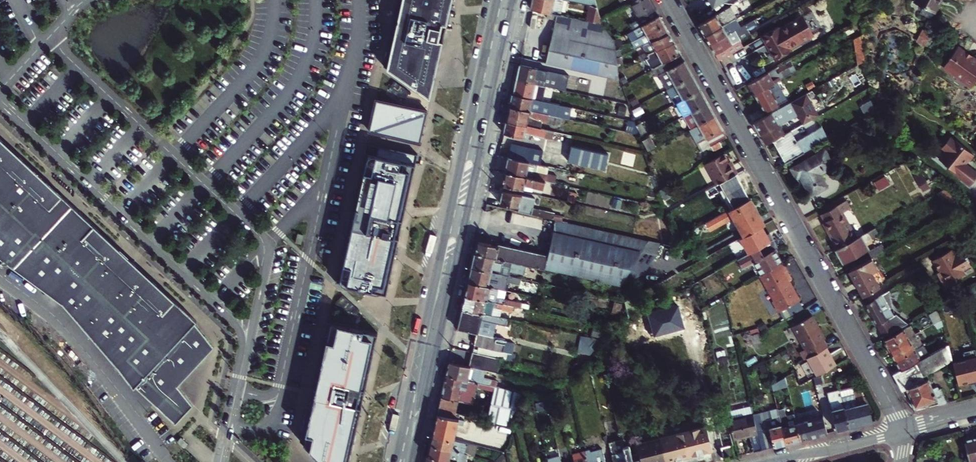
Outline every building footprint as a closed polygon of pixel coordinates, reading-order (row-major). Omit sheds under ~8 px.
[(382,66),(428,98),(450,0),(397,0),(382,66)] [(531,9),(559,15),(567,16),(569,10),(564,9),(566,0),(533,0),(531,9)] [(631,3),(639,19),(630,23),(634,30),(659,16),(650,0),(636,0),(631,3)] [(915,2),(936,12),(942,0),(916,0),(915,2)] [(595,6),(589,4),(585,20),(601,24),(600,20),(595,6)] [(731,11),(730,8),(699,25),(705,35),(730,22),(735,19),(731,11)] [(567,16),(559,15),(552,46),(548,63),(568,67),(620,78),(619,75),(615,63),(611,54),(608,44),(601,24),(585,20),(567,16)] [(664,25),(659,16),(634,30),(639,39),(664,25)] [(763,35),(768,45),(772,43),(775,48),(771,50),(774,55),(789,46),(788,45),(798,39),(799,40),(811,34),(802,17),(780,30),(778,27),(763,35)] [(735,31),(710,44),(715,53),(740,40),(749,35),(746,30),(756,24),(754,20),(735,31)] [(730,22),(705,35),(710,44),(735,31),(730,22)] [(669,33),(664,25),(639,39),(641,43),(634,47),(637,51),(643,47),(669,33)] [(669,33),(643,47),(648,56),(674,42),(669,33)] [(812,35),(811,34),(799,40),(800,42),(801,42),(802,43),(804,43),(811,39),(812,38),(811,36),(812,35)] [(862,35),(855,39),(859,65),(867,61),(862,35)] [(740,40),(715,53),(719,60),(744,46),(740,40)] [(654,67),(680,53),(674,42),(648,56),(654,67)] [(791,51),(790,48),(789,46),(774,55),(776,59),(791,51)] [(627,56),(623,48),(611,54),(615,63),(627,56)] [(974,60),(971,60),(967,57),(967,54),(960,49),(947,67),(947,72),(954,77),(958,77),(964,82),(965,86),(972,91),(975,85),(975,61),(974,60)] [(680,53),(654,67),(652,69),(656,76),(660,74),(669,89),(693,76),(680,53)] [(517,79),(536,84),(545,85),(566,90),(570,75),(520,64),(517,79)] [(756,94),(781,80),(777,72),(780,70),(779,67),(749,83),(756,94)] [(693,76),(669,89),(667,90),(675,104),(678,102),(700,90),(693,76)] [(517,79),(514,94),(532,98),(533,99),(536,84),(517,79)] [(404,99),(409,91),(393,80),(388,89),(404,99)] [(786,91),(781,80),(756,94),(761,105),(786,91)] [(533,99),(541,100),(545,85),(536,84),(533,99)] [(685,115),(708,103),(700,90),(678,102),(685,115)] [(786,91),(761,105),(766,113),(781,104),(780,103),(790,98),(786,91)] [(532,98),(514,94),(512,94),(509,107),(548,115),(550,107),(531,103),(532,98)] [(819,115),(807,94),(754,123),(760,135),(761,135),(779,124),(779,125),(800,114),(805,123),(819,115)] [(909,94),(899,100),(904,108),(914,102),(910,95),(909,94)] [(369,131),(420,142),(424,126),(427,111),(376,99),(369,131)] [(862,106),(868,117),(877,112),(871,101),(862,106)] [(708,103),(685,115),(692,128),(715,116),(708,103)] [(509,107),(506,122),(527,126),(528,119),(546,122),(548,115),(509,107)] [(715,116),(692,128),(700,143),(707,139),(711,146),(727,137),(715,116)] [(551,139),(552,132),(527,126),(506,122),(504,134),(524,138),(525,133),(551,139)] [(646,132),(641,122),(638,124),(641,135),(646,132)] [(779,124),(761,135),(766,144),(775,140),(785,134),(779,125),(779,124)] [(803,154),(829,138),(823,127),(798,141),(792,130),(785,134),(775,140),(788,162),(803,154)] [(643,141),(648,151),(655,147),(650,138),(643,141)] [(953,140),(945,150),(950,154),(943,163),(952,170),(952,171),(973,189),(975,185),(975,174),(967,166),(971,163),(972,164),(975,159),(975,157),(959,144),(958,144),(953,140)] [(538,164),(541,164),(544,150),(512,143),(509,157),(538,164)] [(175,425),(193,406),(178,387),(214,348),(195,324),(197,322),(174,300),(171,304),(92,230),(95,227),(61,195),(58,199),(0,145),(0,258),(63,304),(109,354),(119,369),(134,389),(135,387),(175,425)] [(605,153),(568,145),(565,160),(601,168),(605,153)] [(796,179),(800,177),(811,197),(828,187),(821,174),(835,166),(825,149),(790,169),(796,179)] [(336,282),(386,293),(415,164),(365,153),(336,282)] [(724,153),(705,164),(717,184),(737,173),(734,166),(732,167),(729,161),(724,153)] [(509,157),(505,172),(545,181),(554,183),(555,183),(557,176),(547,173),(536,171),(538,164),(509,157)] [(549,166),(541,164),(538,164),(536,171),(547,173),(549,166)] [(545,181),(505,172),(503,184),(524,189),(525,182),(530,183),(530,184),(541,187),(543,187),(545,181)] [(733,206),(749,197),(739,180),(741,179),(737,173),(717,184),(706,191),(708,195),(719,188),(720,190),(723,189),(733,206)] [(929,187),(921,180),(915,186),(924,193),(929,187)] [(958,198),(946,188),(939,192),(953,203),(958,198)] [(521,208),(520,211),(540,216),(545,217),(557,219),(558,213),(535,208),(537,199),(501,191),(498,203),(521,208)] [(742,237),(764,225),(749,197),(733,206),(704,223),(709,232),(730,219),(733,220),(742,237)] [(837,249),(856,238),(842,213),(851,207),(847,200),(835,207),(821,215),(825,222),(823,223),(837,249)] [(569,222),(558,219),(550,255),(499,244),(499,246),(478,241),(476,253),(528,265),(558,272),(558,270),(621,285),(645,240),(569,223),(569,222)] [(856,238),(837,249),(836,249),(843,262),(869,248),(865,241),(879,233),(876,227),(856,238)] [(658,241),(647,239),(641,251),(655,254),(658,241)] [(872,258),(886,250),(882,244),(869,252),(872,258)] [(762,256),(758,247),(749,252),(738,258),(740,262),(739,262),(741,264),(743,268),(755,261),(762,274),(784,262),(776,248),(762,255),(762,256)] [(937,272),(946,286),(957,280),(956,279),(965,273),(962,269),(971,264),(969,260),(969,259),(967,255),(966,256),(963,251),(954,256),(951,250),(933,260),(940,270),(937,272)] [(476,253),(472,267),(510,276),(511,271),(525,275),(528,265),(476,253)] [(878,269),(872,258),(850,270),(856,282),(856,284),(861,293),(878,284),(884,280),(878,269)] [(762,274),(761,274),(775,299),(774,299),(780,311),(781,310),(800,299),(801,299),(790,279),(793,278),(784,262),(762,274)] [(510,276),(472,267),(469,282),(499,289),(507,291),(509,283),(519,285),(521,278),(510,276)] [(860,294),(861,293),(856,284),(856,282),(850,270),(849,271),(855,283),(854,284),(860,294)] [(884,280),(878,284),(861,293),(862,296),(863,295),(865,297),(880,288),(887,284),(884,280)] [(499,289),(469,282),(465,295),(514,306),(515,300),(497,296),(499,289)] [(887,293),(866,304),(878,326),(879,325),(882,329),(880,330),(884,337),(906,325),(900,314),(895,316),(891,308),(894,307),(887,293)] [(512,312),(514,306),(465,295),(462,309),(491,315),(494,305),(497,305),(496,308),(512,312)] [(800,299),(781,310),(786,317),(804,307),(800,299)] [(616,315),(624,317),(626,308),(619,306),(616,315)] [(491,315),(462,309),(457,329),(477,333),(474,345),(503,352),(506,340),(479,334),(481,326),(489,329),(491,322),(509,326),(511,320),(491,315)] [(930,314),(935,324),(942,320),(937,311),(930,314)] [(811,315),(791,326),(804,348),(799,351),(804,359),(810,355),(826,346),(822,339),(824,338),(811,315)] [(646,321),(630,325),(633,337),(649,333),(646,321)] [(300,441),(322,461),(348,461),(378,333),(327,322),(300,441)] [(939,324),(933,327),(938,335),(943,331),(939,324)] [(909,329),(905,329),(909,337),(916,333),(912,327),(909,329)] [(885,340),(891,351),(918,337),(916,335),(916,333),(909,337),(905,329),(885,340)] [(761,347),(758,335),(751,337),(754,349),(761,347)] [(918,337),(891,351),(897,362),(917,351),(916,349),(922,345),(918,337)] [(940,350),(949,345),(948,341),(938,346),(940,350)] [(940,350),(929,356),(902,370),(894,375),(903,391),(907,390),(915,409),(938,401),(940,406),(947,404),(941,389),(935,391),(930,380),(925,381),(923,378),(953,361),(949,345),(940,350)] [(826,346),(810,355),(820,373),(822,372),(836,364),(826,346)] [(925,349),(918,352),(921,357),(927,353),(925,349)] [(918,352),(917,351),(897,362),(902,370),(929,356),(927,353),(921,357),(918,352)] [(975,384),(975,351),(964,354),(966,361),(954,364),(960,385),(969,383),(975,381),(975,384)] [(491,372),(492,372),(495,358),(473,353),(470,367),(491,372)] [(491,372),(470,367),(449,362),(446,375),(477,382),(495,386),(496,379),(489,377),(491,372)] [(473,402),(477,382),(446,375),(437,414),(454,418),(456,412),(459,398),(473,402)] [(770,385),(772,390),(787,387),(786,383),(785,377),(770,385)] [(510,425),(513,426),(519,398),(521,392),(495,386),(487,420),(491,420),(510,425)] [(849,428),(840,392),(840,389),(828,392),(837,431),(849,428)] [(853,389),(840,392),(849,428),(872,422),(867,402),(860,390),(854,391),(853,389)] [(751,408),(726,414),(732,440),(750,436),(754,452),(762,450),(753,414),(751,408)] [(777,411),(776,408),(753,414),(762,450),(785,444),(777,411)] [(784,409),(777,411),(785,444),(801,440),(797,424),(794,414),(786,416),(784,409)] [(432,434),(454,440),(457,429),(471,432),(475,420),(478,420),(478,418),(456,412),(454,418),(437,414),(432,434)] [(705,420),(707,426),(716,461),(724,460),(721,447),(733,444),(732,440),(726,414),(705,420)] [(827,433),(823,417),(797,424),(801,440),(827,433)] [(510,425),(491,420),(488,430),(508,435),(510,425)] [(682,432),(690,461),(699,461),(699,460),(704,459),(705,461),(716,461),(707,426),(682,432)] [(659,438),(665,461),(690,461),(682,432),(659,438)] [(430,444),(469,453),(471,444),(454,440),(432,434),(430,444)] [(185,447),(189,443),(181,437),(178,441),(185,447)] [(968,461),(975,459),(975,437),(963,440),(968,461)] [(641,461),(665,461),(659,438),(637,444),(639,454),(641,461)] [(621,440),(614,442),(617,454),(624,452),(623,448),(621,440)] [(624,452),(617,454),(614,442),(609,443),(614,461),(627,461),(624,452)] [(467,458),(469,453),(430,444),(427,456),(448,461),(449,461),(450,457),(458,459),(458,456),(467,458)] [(721,447),(724,460),(737,457),(733,444),(721,447)] [(624,452),(627,461),(641,461),(639,454),(631,456),(629,447),(623,448),(624,452)] [(587,461),(605,461),(602,449),(589,452),(588,450),(585,451),(587,461)] [(585,451),(572,454),(574,461),(587,461),(585,451)]
